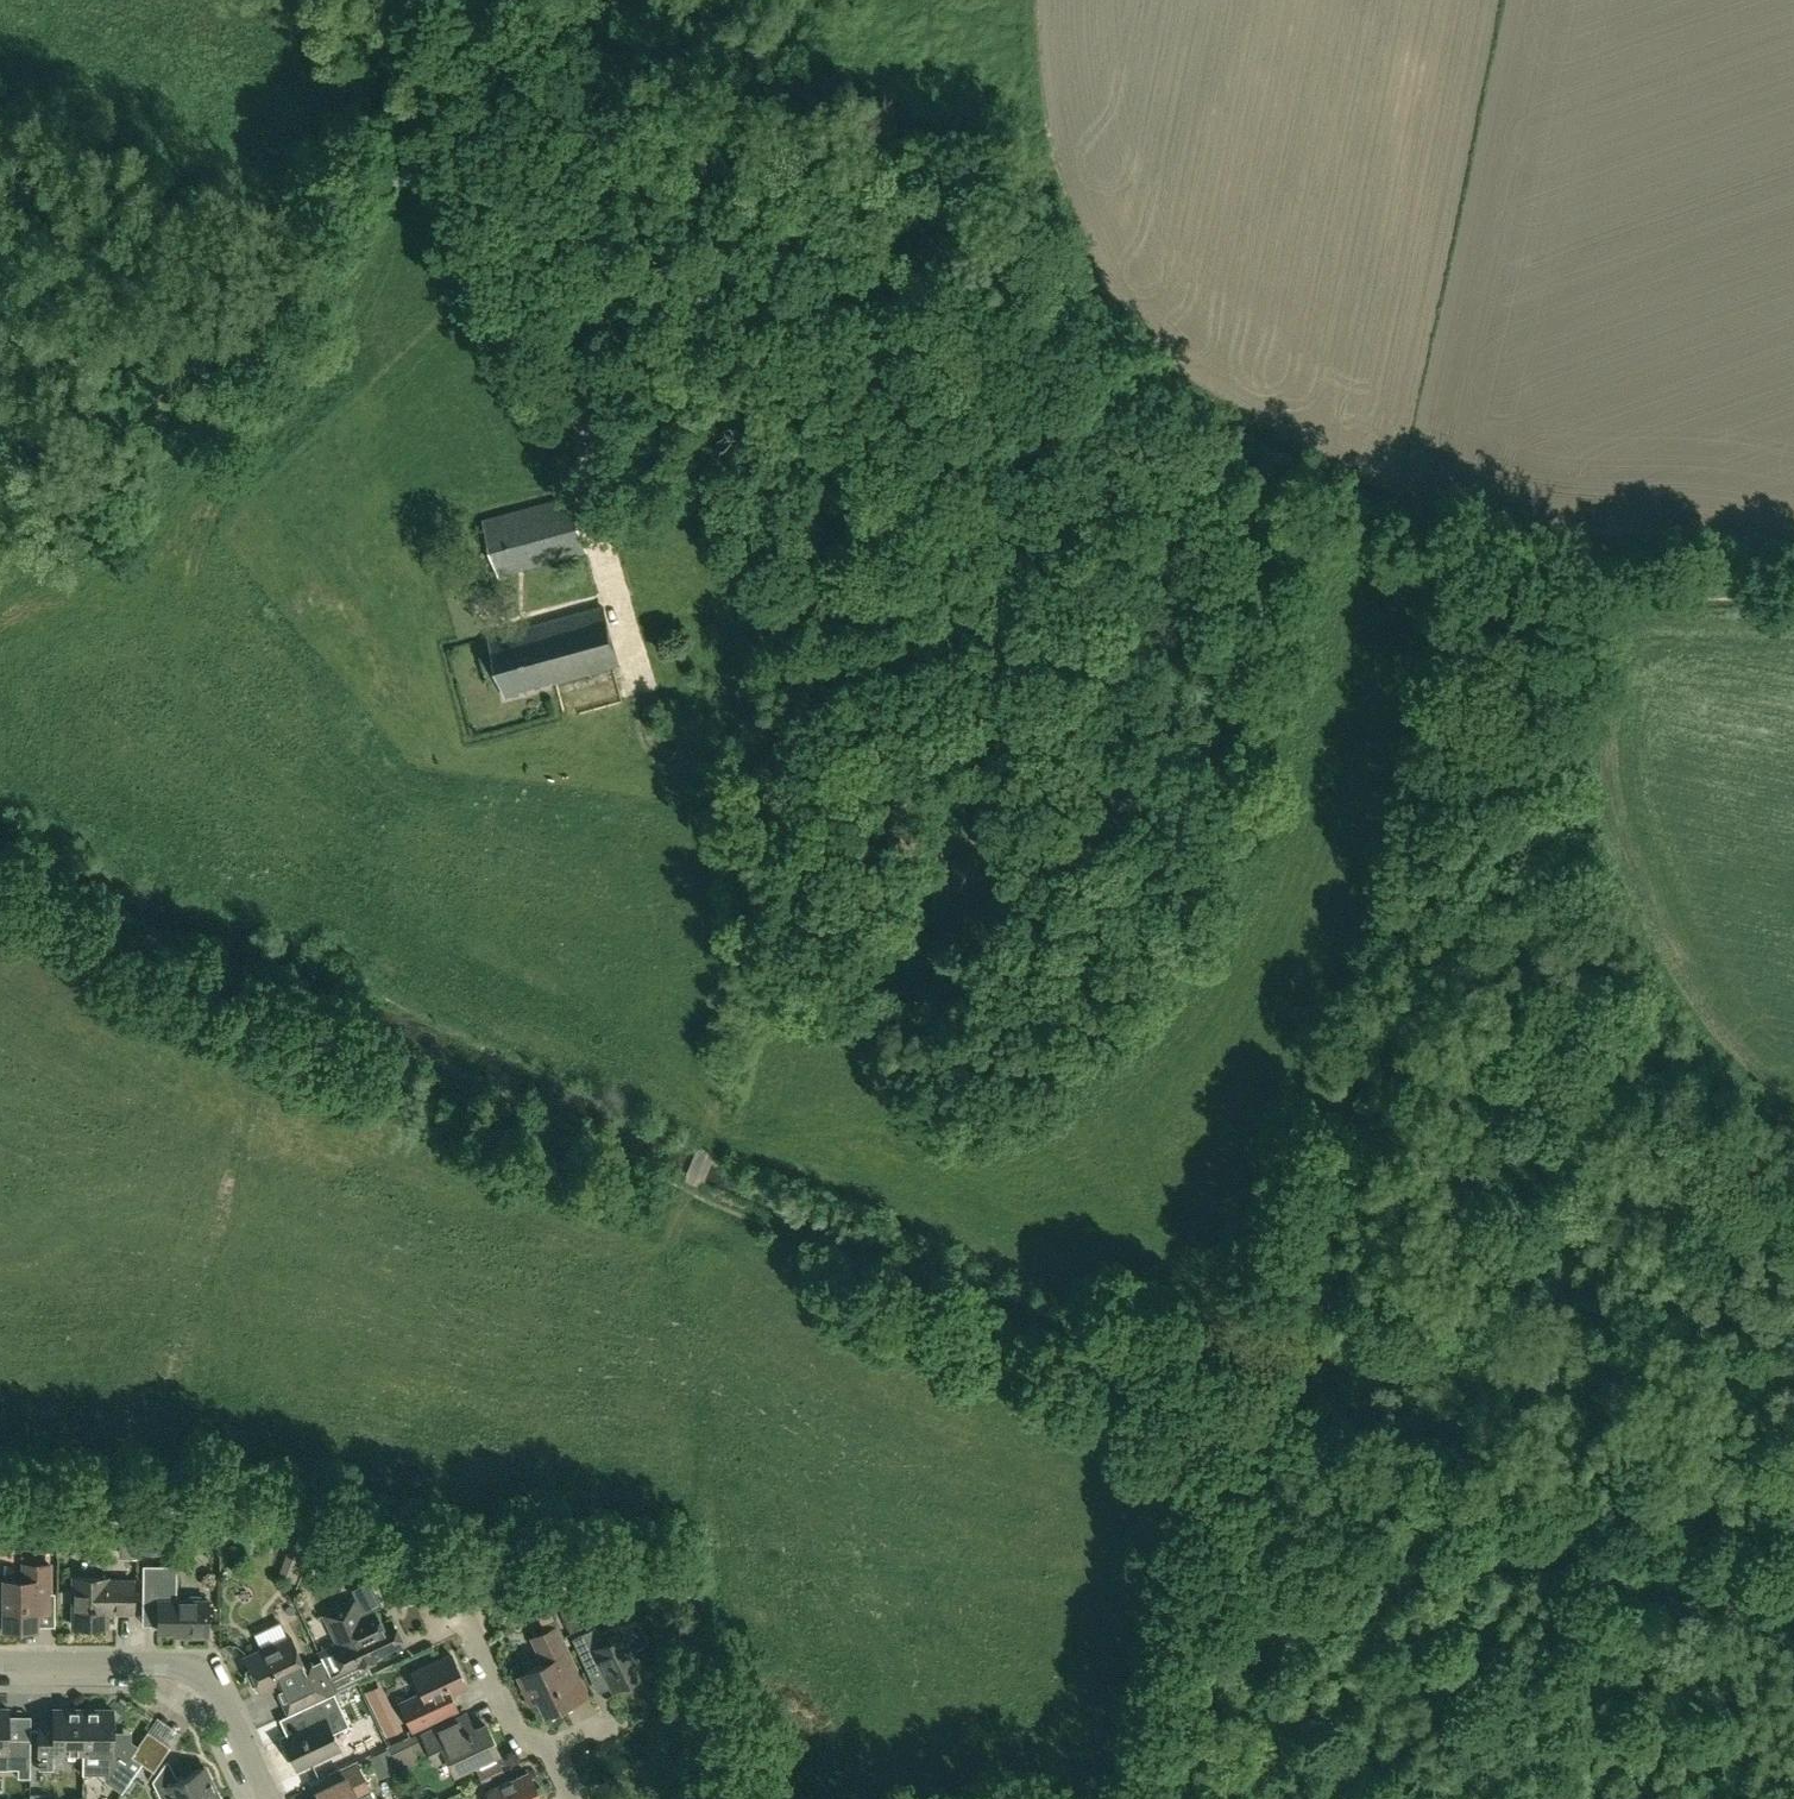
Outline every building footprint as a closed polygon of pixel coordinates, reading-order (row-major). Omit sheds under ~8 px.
[(484,520),(499,575),(587,550),(571,496),(484,520)] [(521,691),(520,689),(533,686),(534,687),(542,685),(542,683),(551,681),(552,682),(619,664),(602,605),(524,627),(524,629),(518,631),(517,629),(490,637),(506,695),(521,691)] [(969,852),(958,860),(959,873),(971,879),(983,871),(982,858),(969,852)] [(164,1520),(140,1520),(140,1553),(164,1553),(164,1520)] [(114,1552),(120,1552),(119,1557),(137,1557),(137,1536),(108,1536),(108,1543),(114,1544),(114,1552)] [(308,1542),(292,1536),(277,1576),(293,1582),(308,1542)] [(318,1542),(311,1556),(327,1564),(334,1551),(318,1542)] [(23,1580),(4,1580),(4,1627),(35,1627),(36,1592),(50,1593),(50,1564),(23,1564),(23,1580)] [(142,1600),(143,1600),(143,1624),(159,1624),(159,1631),(206,1631),(207,1599),(204,1599),(201,1594),(190,1595),(187,1599),(176,1599),(176,1565),(143,1564),(142,1600)] [(107,1577),(74,1577),(73,1626),(106,1626),(107,1606),(113,1606),(113,1611),(133,1611),(133,1580),(107,1580),(107,1577)] [(601,1593),(598,1582),(583,1586),(585,1596),(601,1593)] [(322,1659),(330,1676),(337,1691),(372,1674),(366,1661),(371,1658),(371,1657),(401,1642),(391,1620),(382,1625),(376,1613),(362,1620),(352,1600),(324,1613),(338,1642),(332,1645),(337,1656),(327,1660),(322,1649),(318,1651),(322,1659)] [(624,1634),(603,1643),(595,1627),(572,1638),(586,1668),(599,1662),(611,1688),(627,1680),(630,1684),(641,1679),(641,1674),(644,1672),(633,1649),(645,1643),(647,1638),(640,1623),(634,1621),(621,1627),(624,1634)] [(587,1694),(574,1666),(555,1626),(532,1637),(544,1663),(518,1675),(530,1700),(537,1697),(545,1714),(587,1694)] [(287,1714),(303,1707),(305,1706),(334,1692),(337,1691),(330,1676),(322,1659),(311,1664),(310,1663),(304,1666),(290,1636),(244,1657),(261,1692),(274,1686),(287,1714)] [(451,1654),(412,1672),(421,1692),(400,1702),(412,1729),(457,1708),(451,1693),(466,1686),(451,1654)] [(349,1725),(334,1692),(305,1706),(303,1707),(311,1723),(282,1737),(296,1768),(339,1748),(332,1733),(349,1725)] [(8,1730),(8,1708),(0,1708),(0,1768),(17,1768),(17,1777),(30,1777),(31,1729),(8,1730)] [(53,1752),(82,1752),(83,1709),(53,1709),(53,1722),(38,1722),(38,1754),(39,1754),(39,1768),(53,1769),(53,1752)] [(142,1762),(159,1738),(147,1730),(132,1753),(125,1753),(125,1739),(113,1739),(113,1709),(83,1709),(82,1752),(82,1770),(111,1770),(111,1780),(123,1789),(142,1762)] [(483,1724),(475,1728),(468,1713),(423,1734),(435,1761),(447,1756),(455,1771),(497,1752),(483,1724)] [(159,1738),(142,1762),(153,1770),(170,1746),(159,1738)] [(388,1747),(368,1756),(377,1777),(397,1769),(388,1747)] [(170,1794),(172,1798),(203,1798),(216,1792),(204,1765),(177,1778),(168,1760),(165,1761),(152,1779),(160,1795),(164,1797),(170,1794)] [(357,1765),(315,1785),(321,1798),(373,1798),(357,1765)] [(527,1772),(487,1791),(491,1798),(540,1798),(527,1772)]
